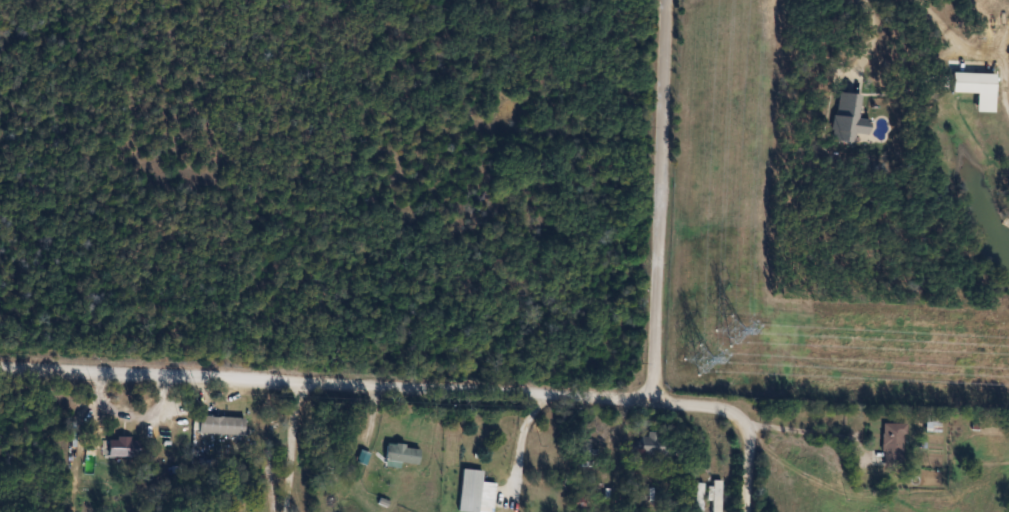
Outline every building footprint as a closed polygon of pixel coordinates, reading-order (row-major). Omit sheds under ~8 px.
[(243,434),(243,416),(199,416),(198,434),(243,434)] [(925,430),(939,430),(939,418),(924,418),(925,430)] [(904,423),(882,423),(882,467),(904,467),(904,423)] [(666,457),(666,433),(639,433),(639,457),(666,457)] [(108,456),(139,456),(139,437),(108,437),(108,456)] [(418,464),(419,448),(386,444),(384,460),(418,464)] [(480,511),(480,470),(460,469),(459,511),(480,511)]
